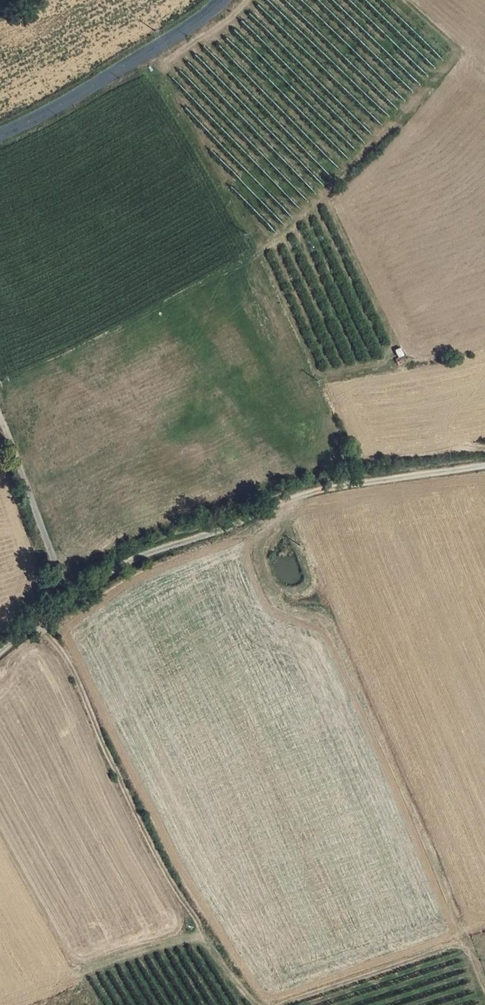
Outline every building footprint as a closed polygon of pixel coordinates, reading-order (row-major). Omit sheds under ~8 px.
[(397,351),(403,348),(400,342),(394,344),(397,351)] [(244,466),(252,463),(248,456),(241,459),(244,466)]
